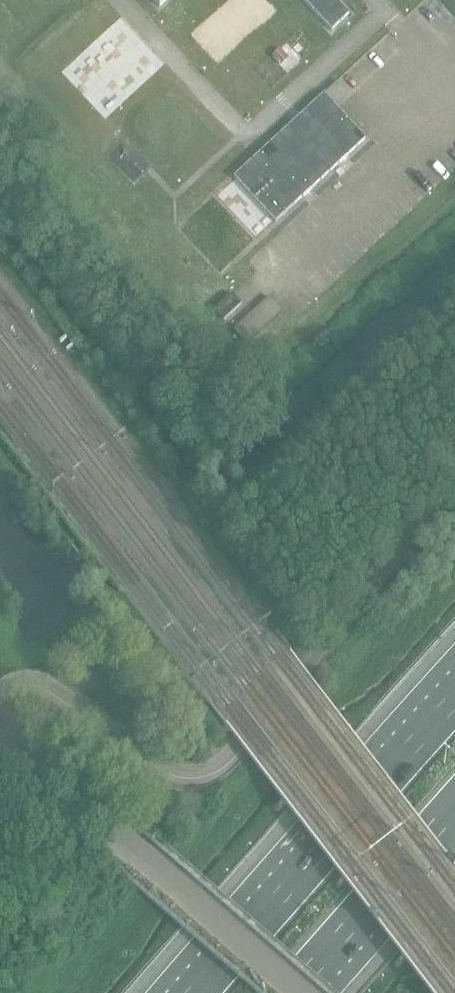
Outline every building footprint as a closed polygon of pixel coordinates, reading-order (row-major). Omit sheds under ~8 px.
[(331,31),(349,14),(336,0),(303,0),(331,31)] [(324,94),(233,177),(275,222),(366,139),(324,94)] [(220,306),(230,316),(247,300),(238,290),(220,306)]
